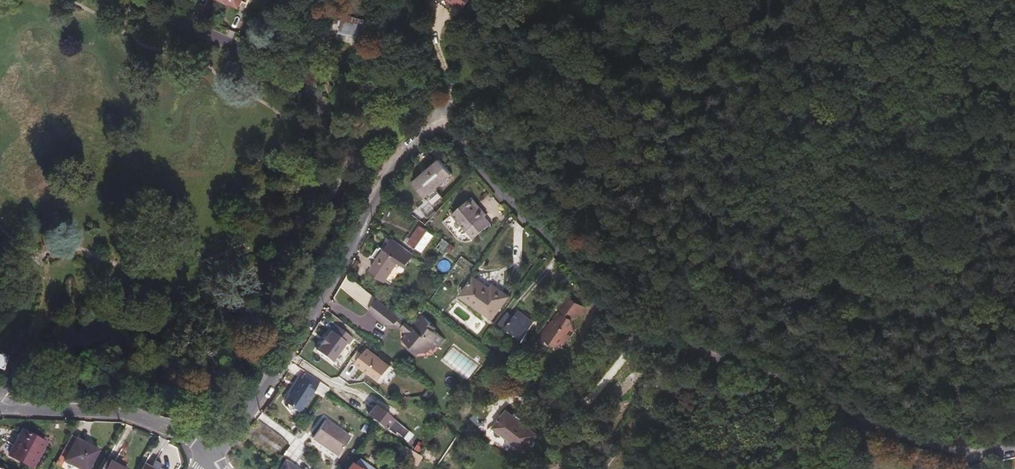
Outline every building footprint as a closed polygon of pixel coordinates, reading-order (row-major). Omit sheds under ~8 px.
[(466,0),(448,0),(461,9),(466,0)] [(366,22),(345,17),(342,34),(363,39),(366,22)] [(413,182),(425,197),(452,175),(439,160),(413,182)] [(475,207),(477,206),(469,195),(467,197),(475,207)] [(449,212),(471,237),(487,222),(481,213),(482,211),(477,206),(475,207),(467,197),(449,212)] [(408,243),(415,248),(416,246),(426,231),(420,226),(408,243)] [(426,231),(416,246),(422,250),(432,235),(426,231)] [(442,238),(436,247),(443,252),(449,244),(442,238)] [(406,248),(394,239),(387,250),(385,249),(379,259),(371,271),(385,281),(398,261),(400,258),(406,248)] [(379,259),(385,249),(382,247),(381,249),(379,248),(374,256),(379,259)] [(414,254),(406,248),(398,261),(406,268),(414,254)] [(437,266),(442,269),(450,258),(445,254),(437,266)] [(450,258),(442,269),(446,272),(454,260),(450,258)] [(462,295),(491,318),(507,297),(493,285),(489,290),(474,279),(462,295)] [(569,295),(555,318),(546,333),(551,337),(561,343),(573,337),(578,329),(575,319),(578,316),(571,312),(578,300),(569,295)] [(399,316),(377,299),(368,310),(385,324),(394,323),(399,316)] [(587,306),(578,300),(571,312),(578,316),(580,317),(587,306)] [(534,321),(519,310),(504,330),(519,341),(534,321)] [(555,318),(550,314),(536,336),(543,338),(546,333),(555,318)] [(411,326),(405,321),(400,327),(405,331),(405,332),(402,337),(409,343),(415,348),(420,346),(422,347),(426,347),(428,345),(436,344),(438,346),(446,338),(430,325),(432,322),(421,315),(413,327),(411,326)] [(405,321),(399,316),(394,323),(400,327),(405,321)] [(347,340),(349,342),(354,335),(337,322),(328,334),(327,333),(321,340),(322,341),(318,347),(332,359),(347,340)] [(353,355),(358,359),(368,346),(372,340),(367,337),(353,355)] [(551,337),(550,339),(560,345),(561,343),(551,337)] [(415,348),(409,343),(406,347),(415,355),(418,350),(415,348)] [(467,378),(478,365),(453,345),(442,358),(467,378)] [(358,359),(357,361),(366,368),(366,367),(369,369),(368,370),(380,378),(392,363),(368,346),(358,359)] [(511,352),(508,357),(514,360),(520,363),(524,358),(511,352)] [(319,381),(306,372),(301,380),(299,379),(288,394),(304,405),(313,390),(319,381)] [(297,377),(287,393),(288,394),(299,379),(297,377)] [(319,381),(313,390),(322,396),(328,387),(319,381)] [(304,405),(288,394),(283,401),(289,405),(290,410),(294,409),(301,408),(304,405)] [(402,438),(407,432),(374,405),(370,410),(367,413),(393,435),(395,433),(402,438)] [(494,427),(513,443),(524,451),(537,435),(506,411),(494,427)] [(350,438),(324,420),(312,438),(337,455),(350,438)] [(508,449),(513,443),(494,427),(488,434),(492,438),(495,444),(508,449)] [(9,455),(32,467),(46,442),(23,430),(9,455)] [(413,436),(407,432),(402,438),(408,442),(413,436)] [(55,464),(61,467),(64,460),(79,468),(88,468),(98,451),(71,435),(55,464)] [(894,447),(882,442),(880,447),(891,452),(894,447)] [(422,457),(404,446),(399,455),(418,466),(422,457)] [(354,466),(357,468),(376,468),(360,457),(354,466)] [(160,468),(162,464),(155,459),(151,467),(145,464),(143,468),(161,468),(160,468)] [(108,460),(103,468),(124,468),(108,460)] [(299,468),(287,460),(281,468),(298,468),(299,468)]
